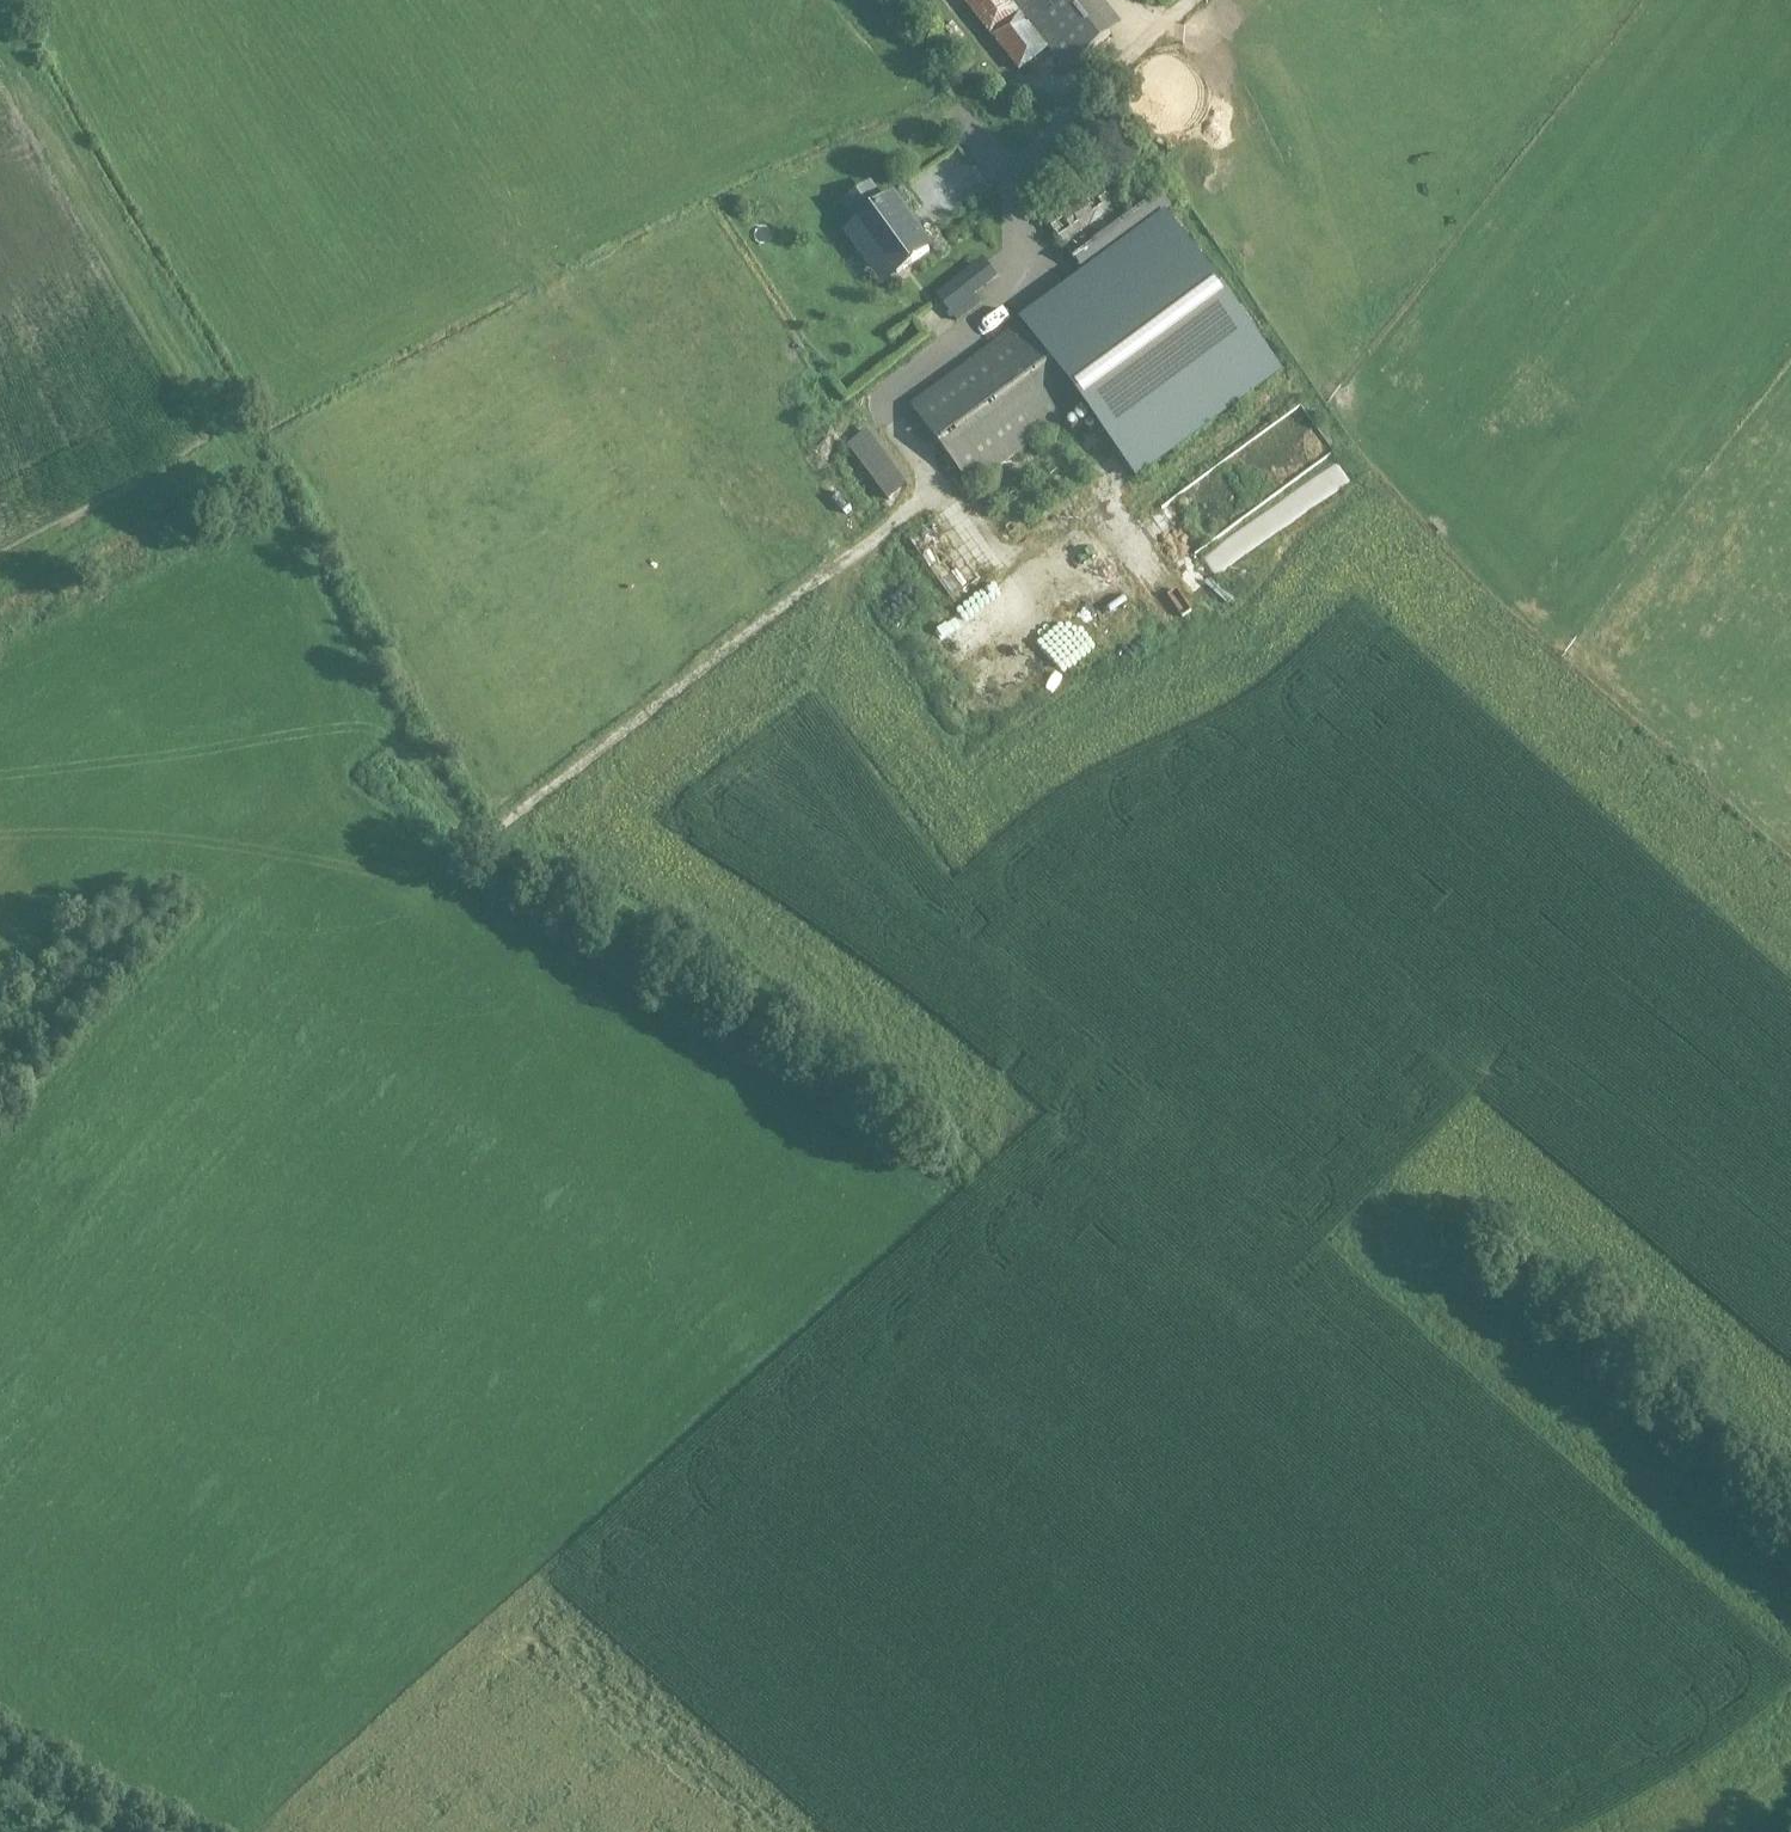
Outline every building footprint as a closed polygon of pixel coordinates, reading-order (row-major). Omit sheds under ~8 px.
[(1067,67),(1119,25),(1099,0),(1013,0),(1067,67)] [(1025,94),(1044,88),(1038,68),(1019,73),(1025,94)] [(936,250),(896,195),(887,202),(873,183),(843,205),(856,224),(844,232),(884,288),(936,250)] [(912,406),(974,488),(1085,404),(1137,474),(1282,368),(1170,216),(912,406)] [(1073,218),(1051,225),(1057,242),(1079,234),(1073,218)] [(1069,253),(1077,263),(1111,236),(1103,226),(1069,253)] [(981,303),(961,278),(939,296),(958,321),(981,303)] [(848,439),(883,496),(904,484),(868,427),(848,439)] [(1107,574),(966,681),(983,702),(978,706),(994,727),(1053,683),(1139,617),(1107,574)]
